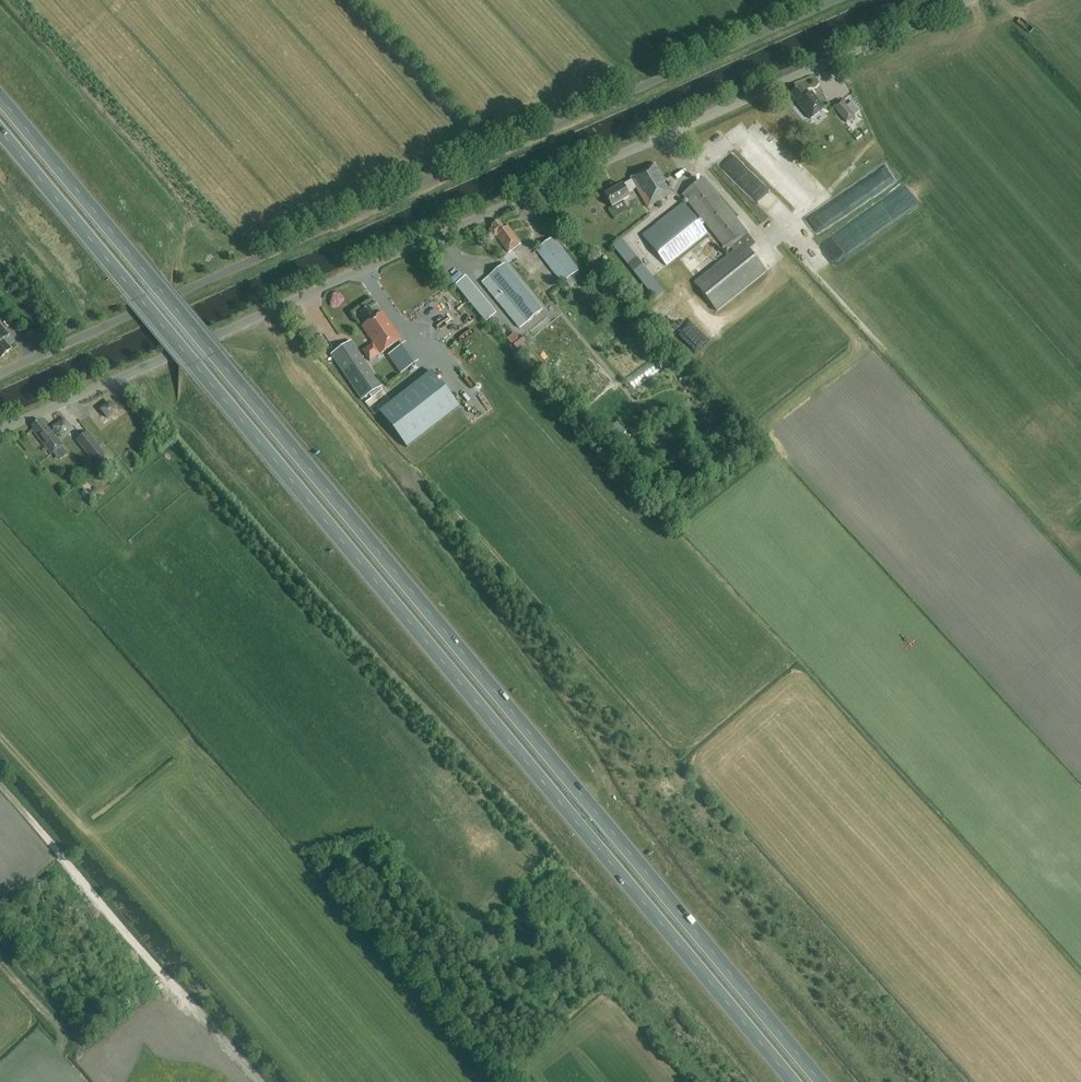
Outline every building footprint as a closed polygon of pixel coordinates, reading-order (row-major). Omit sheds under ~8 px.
[(807,96),(799,87),(790,94),(798,104),(797,104),(810,120),(824,108),(811,93),(807,96)] [(846,123),(855,116),(842,100),(833,107),(846,123)] [(815,151),(819,147),(812,139),(808,142),(815,151)] [(731,152),(719,165),(749,192),(761,179),(731,152)] [(672,194),(655,165),(647,169),(630,179),(631,181),(604,196),(612,208),(629,198),(627,194),(636,189),(648,208),(672,194)] [(821,230),(899,183),(890,168),(812,215),(821,230)] [(681,195),(701,219),(704,223),(726,251),(730,248),(733,251),(694,283),(717,312),(766,272),(749,251),(743,243),(740,240),(747,235),(748,234),(703,178),(681,195)] [(813,199),(820,206),(833,193),(825,186),(813,199)] [(707,233),(701,225),(698,222),(683,203),(642,236),(666,266),(707,233)] [(504,230),(498,221),(491,227),(492,228),(489,231),(494,238),(496,237),(508,253),(521,244),(508,227),(504,230)] [(743,243),(749,251),(755,245),(747,235),(740,240),(743,243)] [(562,283),(577,271),(553,239),(537,251),(562,283)] [(655,299),(662,294),(664,292),(621,239),(612,246),(655,299)] [(502,266),(482,283),(519,329),(542,310),(511,271),(508,273),(502,266)] [(485,322),(495,313),(460,270),(449,278),(485,322)] [(376,318),(368,307),(360,312),(362,316),(360,317),(365,325),(362,327),(373,344),(363,351),(370,362),(387,350),(401,340),(382,313),(376,318)] [(0,325),(0,359),(11,349),(3,340),(9,335),(0,325)] [(401,340),(387,350),(402,372),(416,362),(401,340)] [(361,401),(382,387),(351,341),(330,355),(361,401)] [(626,378),(634,389),(658,370),(650,359),(626,378)] [(431,372),(378,412),(406,448),(459,407),(431,372)] [(107,401),(97,411),(105,420),(116,410),(107,401)] [(64,446),(56,437),(58,435),(61,440),(74,430),(64,418),(51,428),(54,431),(52,432),(49,428),(47,430),(40,420),(32,426),(34,429),(32,431),(52,456),(54,454),(58,460),(66,454),(61,448),(64,446)] [(626,434),(616,424),(607,433),(617,442),(626,434)] [(103,475),(114,466),(87,432),(76,440),(98,468),(103,475)] [(85,490),(81,494),(87,501),(95,495),(91,490),(88,493),(85,490)]
